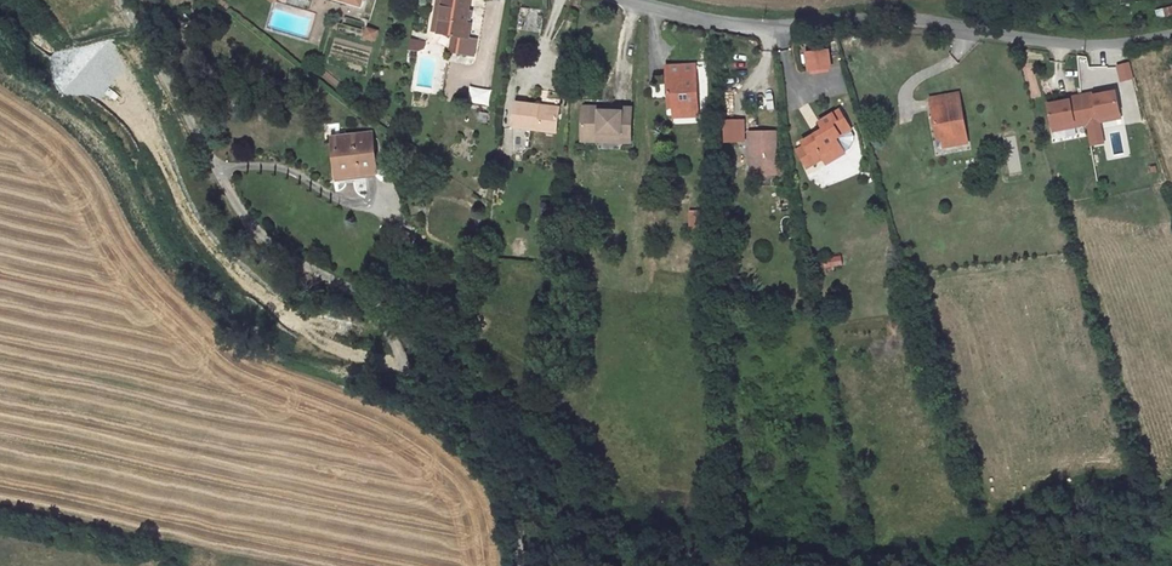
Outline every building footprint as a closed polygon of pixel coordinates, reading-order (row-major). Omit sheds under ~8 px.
[(433,31),(439,32),(444,0),(439,0),(433,31)] [(439,32),(438,33),(453,36),(450,51),(474,55),(476,39),(468,37),(470,24),(467,24),(470,0),(444,0),(439,32)] [(1159,26),(1171,23),(1171,7),(1155,11),(1159,26)] [(378,30),(367,27),(364,38),(374,41),(378,30)] [(878,38),(863,39),(864,49),(879,48),(878,38)] [(425,42),(412,40),(410,50),(418,51),(424,49),(425,42)] [(828,50),(807,53),(810,71),(831,68),(828,50)] [(1135,78),(1130,62),(1114,67),(1119,83),(1135,78)] [(695,66),(667,67),(668,94),(673,94),(674,109),(697,107),(695,66)] [(742,99),(754,79),(745,75),(734,94),(742,99)] [(466,104),(487,107),(490,90),(468,87),(466,104)] [(1115,91),(1094,95),(1094,92),(1081,95),(1087,124),(1091,144),(1104,142),(1099,116),(1120,112),(1115,91)] [(967,144),(958,94),(930,99),(935,125),(933,125),(937,148),(944,147),(944,148),(967,144)] [(1052,126),(1074,121),(1075,126),(1087,124),(1081,95),(1069,97),(1069,100),(1048,104),(1052,126)] [(540,105),(516,102),(513,127),(556,133),(559,111),(539,108),(540,105)] [(674,109),(674,117),(698,116),(697,107),(674,109)] [(600,108),(583,108),(582,137),(599,137),(599,134),(620,135),(620,138),(631,138),(632,109),(611,109),(611,112),(600,111),(600,108)] [(840,110),(819,123),(822,127),(824,130),(815,135),(802,143),(805,146),(809,154),(817,150),(821,156),(826,164),(845,153),(844,152),(850,149),(853,141),(854,136),(850,130),(851,129),(840,110)] [(485,124),(486,113),(475,113),(475,123),(485,124)] [(744,120),(726,121),(726,142),(744,142),(744,120)] [(1074,121),(1052,126),(1053,130),(1075,126),(1074,121)] [(776,132),(750,132),(750,154),(753,154),(753,175),(777,175),(776,132)] [(371,134),(335,139),(340,177),(375,172),(371,134)] [(805,146),(797,151),(805,166),(821,156),(817,150),(809,154),(805,146)] [(703,212),(691,212),(690,230),(703,230),(703,212)] [(821,269),(840,268),(840,257),(821,258),(821,269)]
